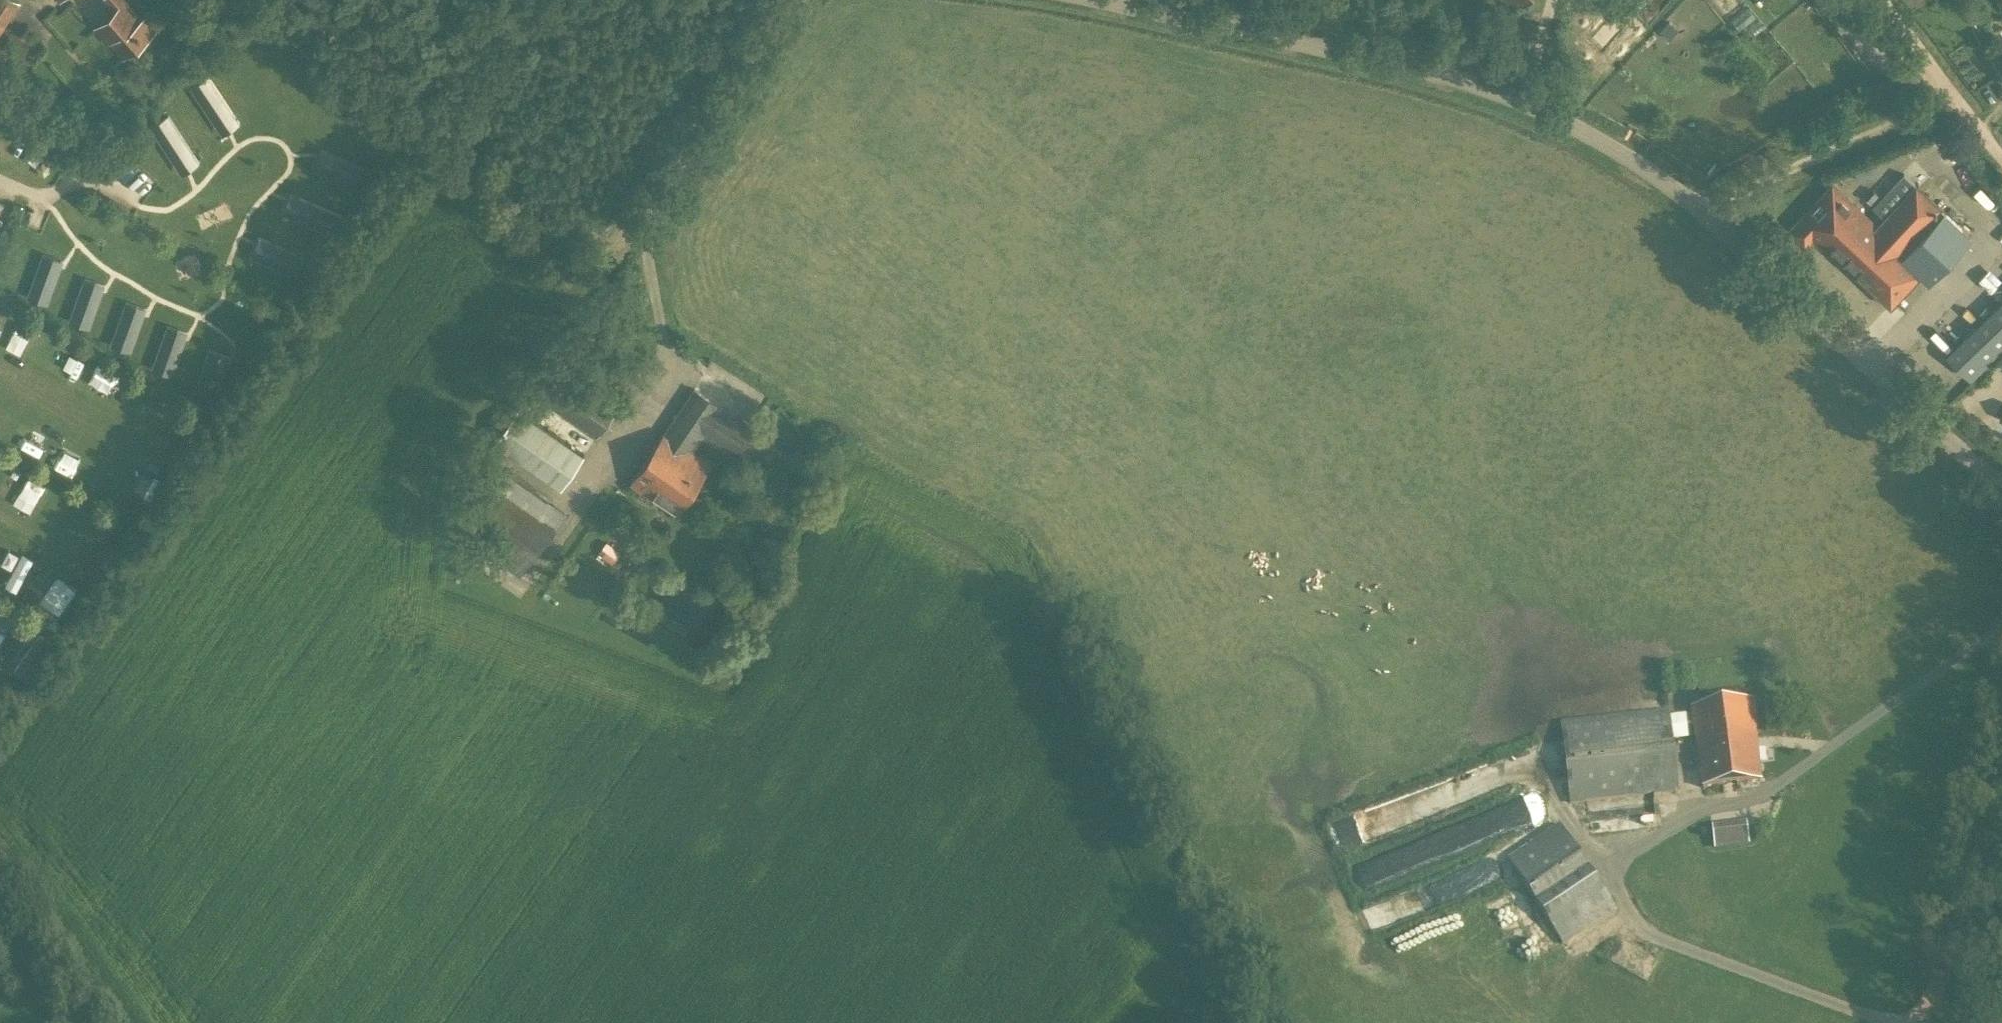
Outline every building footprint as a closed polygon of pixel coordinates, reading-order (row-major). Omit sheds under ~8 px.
[(12,9),(14,11),(21,0),(0,0),(0,32),(4,25),(3,24),(12,9)] [(125,0),(105,0),(114,10),(95,28),(107,42),(109,41),(123,57),(157,28),(145,15),(141,19),(125,0)] [(1590,38),(1607,54),(1614,47),(1610,44),(1631,22),(1617,9),(1590,38)] [(196,83),(226,135),(246,124),(217,72),(196,83)] [(204,164),(187,126),(166,135),(183,174),(204,164)] [(1832,183),(1788,230),(1806,247),(1818,233),(1825,240),(1824,241),(1891,302),(1918,272),(1928,281),(1969,236),(1914,185),(1901,173),(1873,205),(1885,216),(1877,225),(1832,183)] [(298,191),(288,212),(325,228),(334,207),(298,191)] [(308,278),(317,257),(264,234),(255,255),(308,278)] [(45,250),(31,298),(53,304),(67,257),(45,250)] [(73,318),(95,326),(111,282),(89,275),(73,318)] [(136,350),(153,307),(132,298),(114,342),(136,350)] [(1946,354),(1970,378),(2001,347),(2001,299),(1946,354)] [(156,367),(178,374),(193,329),(172,322),(156,367)] [(209,346),(198,389),(217,393),(228,350),(209,346)] [(554,355),(493,443),(560,489),(584,454),(620,402),(554,355)] [(755,428),(693,387),(632,480),(677,510),(709,462),(691,451),(702,434),(736,456),(755,428)] [(479,547),(519,575),(565,511),(497,464),(472,503),(497,521),(479,547)] [(18,501),(35,510),(50,484),(33,474),(18,501)] [(613,539),(603,554),(618,564),(628,549),(613,539)] [(5,563),(14,568),(8,583),(23,590),(38,558),(12,546),(5,563)] [(64,613),(80,586),(59,574),(43,601),(64,613)] [(6,610),(4,614),(0,611),(0,642),(3,644),(19,617),(6,610)] [(1751,702),(1692,709),(1702,787),(1761,780),(1751,702)] [(1669,709),(1559,722),(1569,804),(1571,804),(1586,802),(1654,794),(1678,792),(1673,746),(1669,709)] [(1602,818),(1602,830),(1647,828),(1646,812),(1637,812),(1637,816),(1602,818)] [(1720,825),(1721,847),(1757,845),(1756,822),(1720,825)] [(1559,824),(1507,859),(1563,945),(1617,909),(1559,824)]
